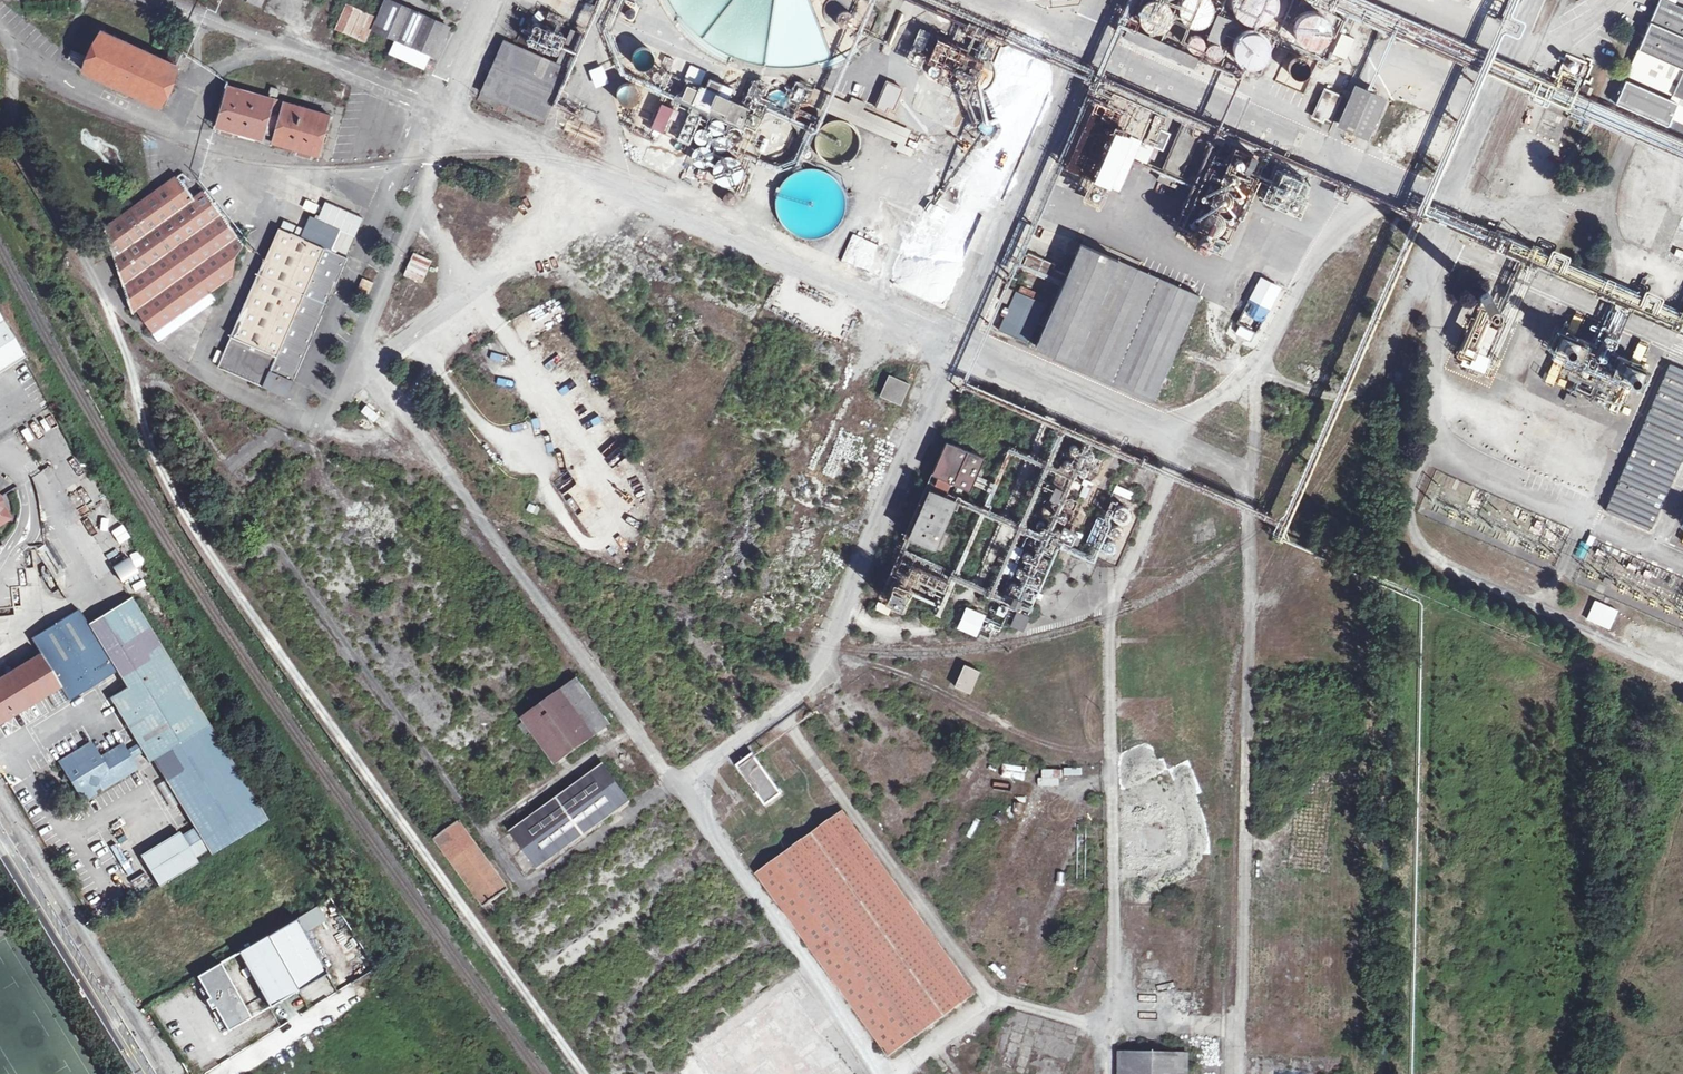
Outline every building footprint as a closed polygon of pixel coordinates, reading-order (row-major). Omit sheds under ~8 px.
[(811,0),(673,0),(685,42),(794,66),(827,57),(811,0)] [(1256,12),(1266,0),(1240,0),(1256,12)] [(1659,0),(1625,75),(1679,99),(1676,105),(1622,81),(1612,106),(1665,130),(1669,120),(1682,127),(1682,11),(1659,0)] [(444,25),(392,2),(378,32),(395,39),(389,53),(423,68),(429,55),(431,56),(444,25)] [(345,4),(333,30),(365,44),(377,18),(345,4)] [(1332,52),(1340,17),(1299,8),(1296,21),(1286,19),(1281,41),(1332,52)] [(1247,21),(1258,22),(1258,13),(1248,12),(1247,21)] [(1227,20),(1214,14),(1203,37),(1217,43),(1227,20)] [(1232,54),(1260,74),(1280,46),(1252,25),(1232,54)] [(915,45),(926,48),(931,31),(920,28),(915,45)] [(582,36),(569,30),(554,64),(567,70),(582,36)] [(101,32),(81,71),(156,107),(180,55),(166,48),(161,60),(156,58),(166,39),(154,32),(144,52),(101,32)] [(1189,46),(1203,53),(1209,40),(1195,33),(1189,46)] [(1342,33),(1333,53),(1347,59),(1355,38),(1342,33)] [(567,70),(554,64),(503,41),(479,93),(545,123),(567,70)] [(950,48),(936,41),(927,61),(971,80),(978,63),(949,50),(950,48)] [(1226,55),(1222,42),(1208,46),(1212,60),(1226,55)] [(651,49),(636,52),(640,70),(655,67),(651,49)] [(69,53),(67,59),(81,66),(84,59),(69,53)] [(1304,91),(1312,69),(1286,58),(1277,80),(1304,91)] [(707,73),(675,59),(660,91),(739,126),(746,108),(727,99),(731,90),(708,79),(704,89),(701,87),(707,73)] [(604,65),(589,69),(596,87),(610,83),(604,65)] [(901,90),(885,82),(872,108),(884,115),(885,110),(891,113),(901,90)] [(1387,97),(1353,82),(1334,124),(1368,139),(1387,97)] [(635,85),(622,84),(620,103),(634,104),(635,85)] [(225,88),(213,127),(261,141),(263,134),(272,137),(270,143),(315,156),(326,115),(225,88)] [(1162,116),(1097,88),(1061,169),(1103,186),(1104,185),(1116,190),(1130,157),(1142,163),(1162,116)] [(1421,91),(1412,88),(1406,103),(1414,107),(1421,91)] [(1337,98),(1321,91),(1309,117),(1320,122),(1321,119),(1327,121),(1337,98)] [(813,240),(836,231),(856,199),(853,192),(863,189),(867,182),(870,165),(855,128),(836,116),(840,110),(853,118),(858,129),(898,136),(896,148),(907,155),(916,151),(906,145),(910,123),(863,115),(865,103),(852,95),(849,101),(830,97),(827,116),(816,134),(801,140),(797,159),(777,166),(772,194),(771,195),(783,227),(802,238),(813,240)] [(661,105),(650,128),(661,133),(671,110),(661,105)] [(608,128),(564,108),(549,141),(594,160),(608,128)] [(1542,111),(1535,128),(1557,138),(1565,121),(1542,111)] [(1197,132),(1181,125),(1157,181),(1173,188),(1197,132)] [(1652,145),(1682,157),(1682,141),(1658,131),(1652,145)] [(263,134),(261,141),(259,145),(269,148),(270,143),(272,137),(263,134)] [(1262,159),(1251,155),(1243,172),(1254,177),(1262,159)] [(1298,213),(1311,179),(1279,167),(1266,200),(1298,213)] [(177,177),(102,230),(130,316),(135,313),(149,333),(208,292),(231,276),(235,255),(241,246),(202,190),(191,198),(177,177)] [(1643,203),(1627,239),(1649,249),(1665,213),(1643,203)] [(1665,255),(1682,263),(1682,216),(1665,255)] [(277,229),(216,367),(284,398),(345,259),(277,229)] [(1053,265),(1024,252),(1017,268),(1059,288),(1032,348),(1151,399),(1197,296),(1078,244),(1064,275),(1051,269),(1053,265)] [(1557,250),(1549,265),(1563,272),(1570,256),(1557,250)] [(423,284),(433,260),(413,252),(403,275),(423,284)] [(361,279),(355,293),(365,298),(371,283),(361,279)] [(1277,291),(1257,279),(1232,323),(1252,333),(1277,291)] [(208,292),(149,333),(156,343),(215,302),(208,292)] [(1039,308),(1010,295),(994,333),(1023,346),(1039,308)] [(1504,313),(1474,301),(1454,350),(1461,352),(1457,363),(1481,372),(1493,342),(1504,313)] [(1572,314),(1565,330),(1574,334),(1581,318),(1572,314)] [(24,358),(0,318),(0,372),(24,358)] [(1590,322),(1583,338),(1575,356),(1567,352),(1560,367),(1612,390),(1618,375),(1601,368),(1610,349),(1616,334),(1607,330),(1590,322)] [(1565,330),(1552,324),(1544,342),(1557,348),(1567,352),(1575,356),(1583,338),(1574,334),(1565,330)] [(1638,340),(1630,358),(1640,362),(1648,344),(1638,340)] [(1567,352),(1557,348),(1543,380),(1554,385),(1555,382),(1563,386),(1566,381),(1556,377),(1560,367),(1567,352)] [(1630,358),(1610,349),(1601,368),(1618,375),(1632,381),(1640,362),(1630,358)] [(1605,511),(1646,529),(1682,447),(1682,371),(1669,365),(1605,511)] [(1632,381),(1618,375),(1612,390),(1605,406),(1617,412),(1618,409),(1629,414),(1631,409),(1622,405),(1632,381)] [(886,377),(878,396),(897,404),(905,385),(886,377)] [(1578,398),(1566,392),(1562,400),(1574,406),(1578,398)] [(121,403),(113,407),(119,417),(127,412),(121,403)] [(373,422),(379,415),(366,404),(360,411),(373,422)] [(29,429),(23,433),(28,444),(35,441),(29,429)] [(949,445),(935,476),(966,490),(979,459),(949,445)] [(1117,484),(1113,492),(1131,500),(1134,492),(1117,484)] [(953,501),(926,489),(904,536),(931,548),(953,501)] [(12,516),(3,501),(1,493),(0,493),(0,523),(12,516)] [(1682,500),(1675,518),(1682,522),(1682,501),(1682,500)] [(1043,502),(1041,513),(1051,516),(1054,505),(1043,502)] [(995,517),(1021,517),(1021,506),(995,505),(995,517)] [(1012,605),(1035,613),(1059,540),(1073,544),(1077,532),(1061,527),(1055,546),(1030,538),(1027,548),(1016,544),(1011,560),(1008,559),(996,594),(1014,600),(1012,605)] [(1589,533),(1585,542),(1591,545),(1595,536),(1589,533)] [(1584,560),(1591,545),(1585,542),(1582,540),(1575,555),(1584,560)] [(1493,558),(1487,555),(1478,574),(1485,577),(1493,558)] [(122,584),(139,574),(130,558),(112,567),(122,584)] [(1528,572),(1522,568),(1512,589),(1519,592),(1528,572)] [(907,605),(913,589),(900,583),(894,600),(907,605)] [(130,598),(85,626),(76,612),(30,641),(39,655),(0,679),(0,725),(47,697),(59,689),(68,703),(116,674),(127,668),(137,684),(126,691),(110,701),(132,738),(148,763),(151,761),(169,750),(180,771),(164,781),(189,823),(193,829),(208,853),(210,858),(266,823),(209,728),(166,657),(130,598)] [(1618,609),(1595,599),(1586,618),(1609,628),(1618,609)] [(878,601),(874,609),(888,616),(892,607),(878,601)] [(957,628),(978,637),(987,614),(967,606),(957,628)] [(1025,615),(1013,610),(1005,626),(1018,632),(1025,615)] [(961,666),(952,688),(966,695),(976,673),(961,666)] [(127,668),(116,674),(126,691),(137,684),(127,668)] [(560,691),(592,736),(606,725),(574,681),(560,691)] [(560,691),(520,719),(552,764),(592,736),(560,691)] [(101,790),(135,769),(122,746),(99,760),(90,744),(58,763),(69,781),(68,782),(74,792),(76,791),(81,801),(94,793),(93,790),(98,786),(101,790)] [(749,755),(733,767),(762,807),(777,795),(749,755)] [(1004,764),(1002,778),(1025,781),(1026,767),(1004,764)] [(600,767),(509,833),(535,868),(627,802),(600,767)] [(1082,777),(1082,769),(1064,767),(1064,776),(1082,777)] [(1278,775),(1278,784),(1289,785),(1289,775),(1278,775)] [(836,816),(755,875),(886,1058),(968,998),(836,816)] [(454,821),(430,837),(488,917),(495,912),(488,902),(504,890),(454,821)] [(208,853),(193,829),(179,837),(178,834),(138,857),(158,889),(197,865),(195,862),(208,853)] [(1141,829),(1140,853),(1163,853),(1164,830),(1141,829)] [(355,855),(348,860),(355,870),(362,865),(355,855)] [(295,920),(238,954),(269,1009),(326,975),(295,920)] [(219,966),(197,979),(228,1033),(250,1020),(219,966)] [(695,1058),(706,1073),(844,1073),(784,992),(695,1058)] [(1121,1073),(1178,1073),(1178,1057),(1121,1057),(1121,1073)]
